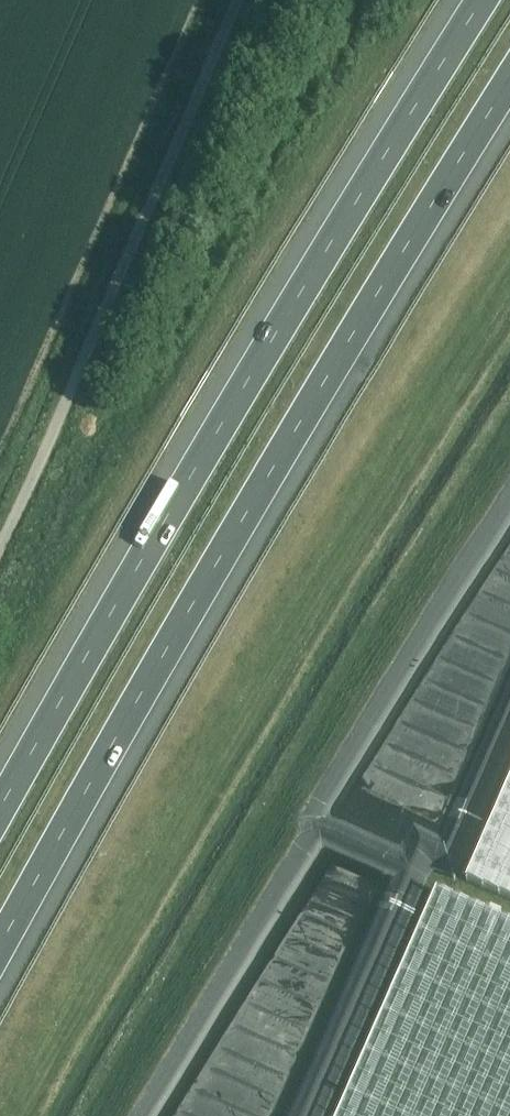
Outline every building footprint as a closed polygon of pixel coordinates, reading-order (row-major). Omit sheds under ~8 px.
[(466,881),(509,900),(509,781),(466,881)] [(436,892),(338,1115),(509,1115),(509,924),(436,892)]
